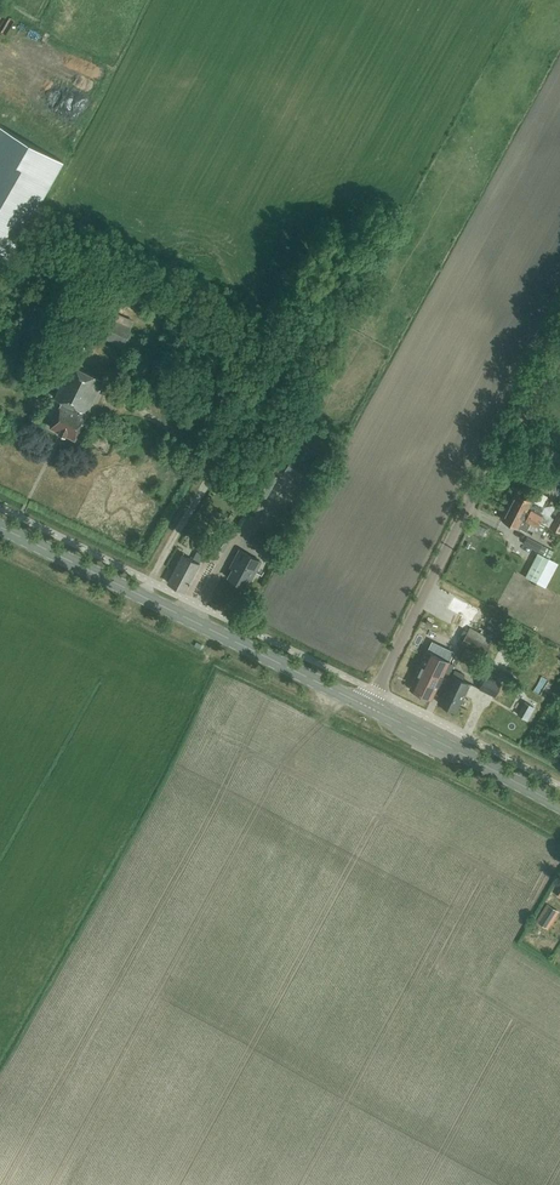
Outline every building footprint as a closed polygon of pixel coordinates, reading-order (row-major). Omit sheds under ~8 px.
[(0,126),(0,267),(61,161),(0,126)] [(114,340),(119,330),(109,325),(104,335),(114,340)] [(148,379),(149,375),(154,363),(139,356),(133,371),(133,372),(148,379)] [(75,439),(103,381),(71,365),(55,398),(62,402),(50,427),(75,439)] [(117,373),(144,386),(148,379),(133,372),(133,371),(121,365),(117,373)] [(278,466),(284,456),(278,453),(272,463),(278,466)] [(508,507),(538,522),(541,517),(542,517),(538,515),(542,506),(531,500),(516,492),(508,507)] [(545,526),(538,523),(538,522),(508,507),(502,519),(517,527),(527,532),(531,523),(536,526),(534,532),(540,535),(545,526)] [(550,527),(559,533),(559,509),(550,527)] [(224,552),(234,535),(224,530),(214,547),(224,552)] [(546,557),(550,549),(527,538),(523,545),(546,557)] [(185,591),(204,554),(197,550),(192,560),(182,555),(168,582),(185,591)] [(252,579),(261,562),(239,550),(234,560),(237,561),(228,577),(244,586),(249,577),(252,579)] [(448,609),(459,615),(455,624),(467,631),(479,610),(467,603),(455,596),(448,609)] [(452,652),(449,650),(433,642),(428,651),(410,688),(432,699),(450,661),(448,661),(452,652)] [(462,680),(465,675),(455,670),(452,675),(451,674),(438,702),(457,711),(470,683),(462,680)] [(495,697),(502,683),(486,676),(479,689),(495,697)] [(524,701),(517,714),(527,720),(535,708),(524,701)]
